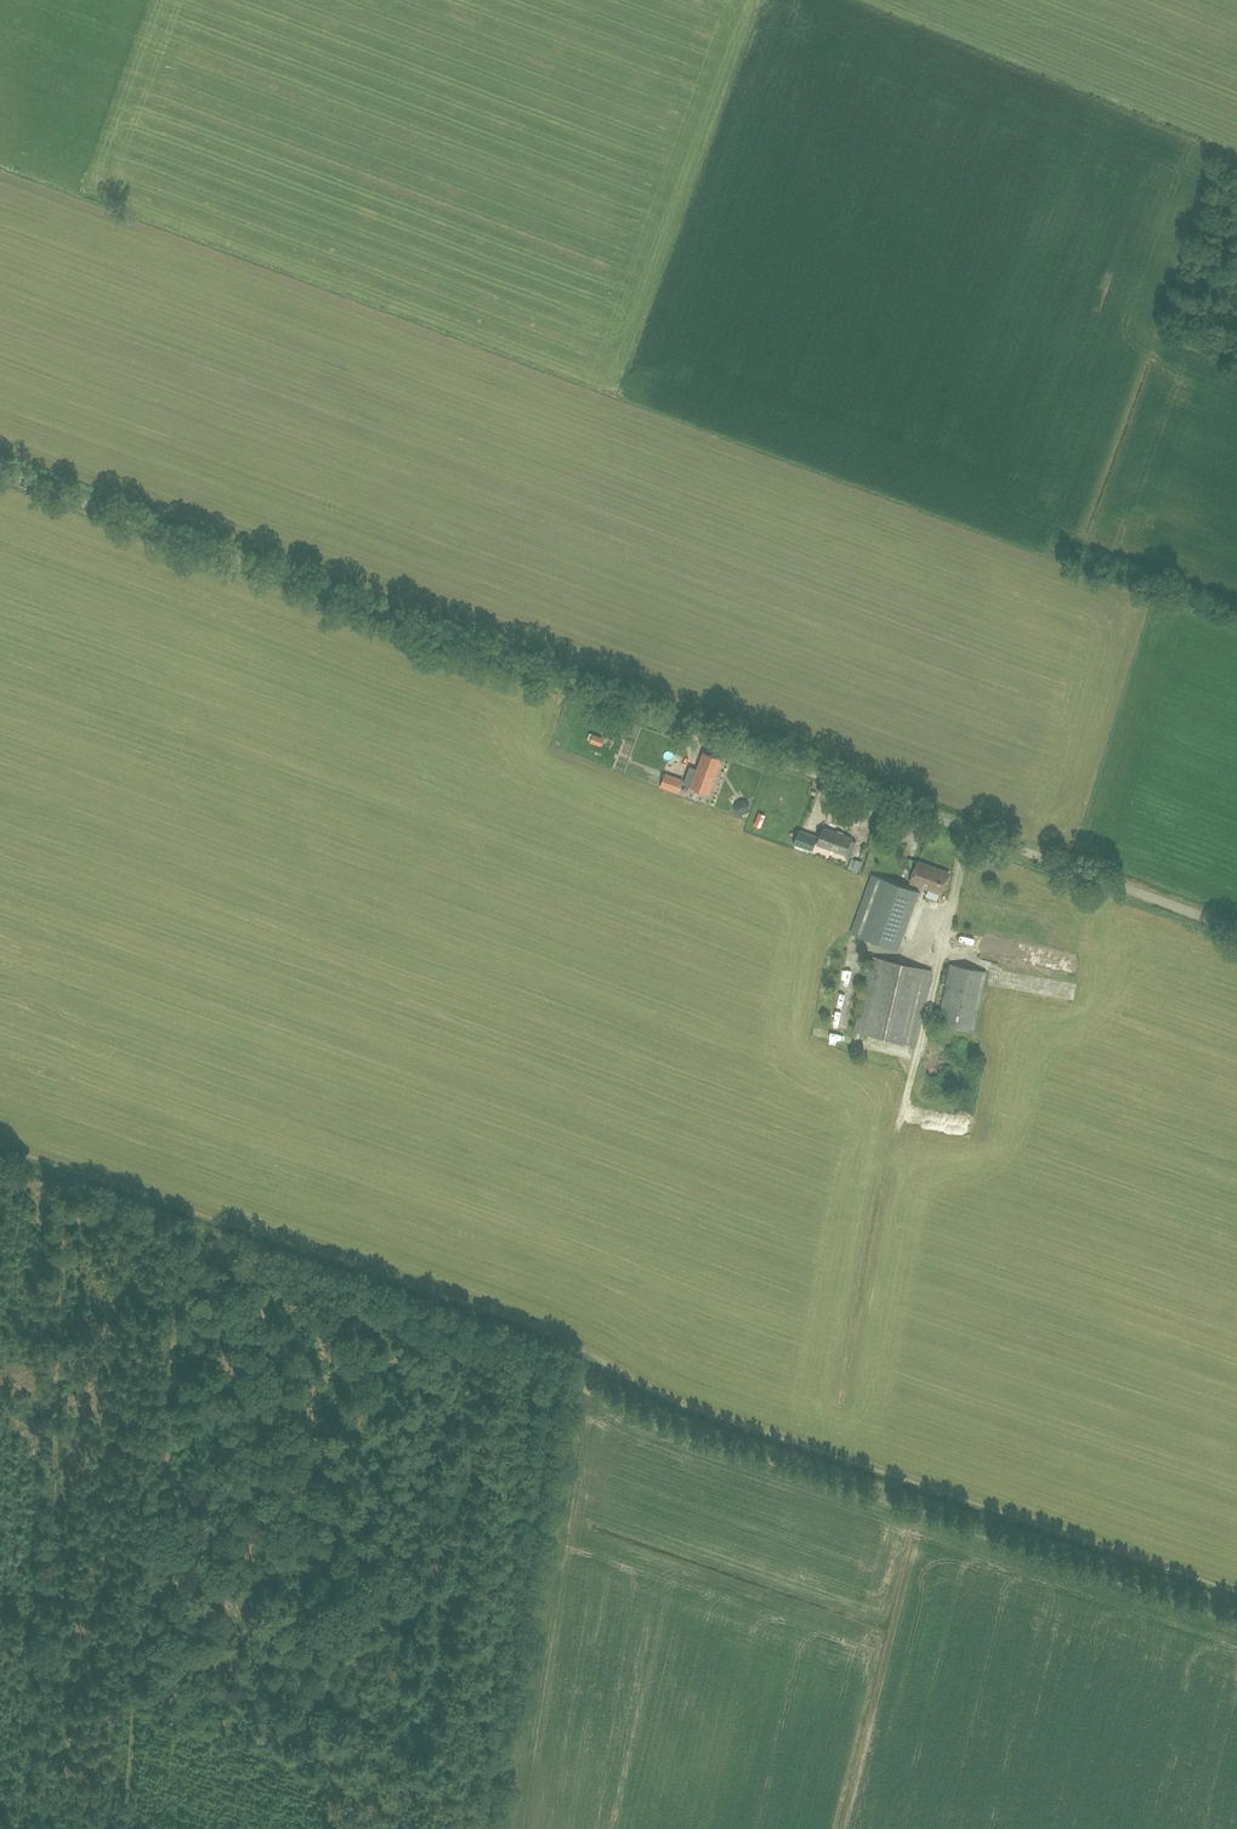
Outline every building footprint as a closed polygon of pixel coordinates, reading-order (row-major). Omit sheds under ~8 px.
[(686,784),(710,792),(712,792),(723,758),(706,753),(699,771),(691,768),(686,784)] [(667,773),(662,787),(679,793),(684,780),(667,773)] [(748,804),(740,809),(746,820),(755,815),(748,804)] [(818,844),(846,854),(852,837),(824,827),(818,844)] [(814,850),(819,835),(799,829),(794,844),(814,850)] [(918,861),(910,882),(941,893),(948,872),(918,861)] [(872,874),(851,932),(898,949),(919,891),(872,874)] [(873,956),(856,1032),(915,1045),(932,970),(873,956)] [(987,971),(968,967),(951,963),(938,1024),(974,1032),(987,971)]
